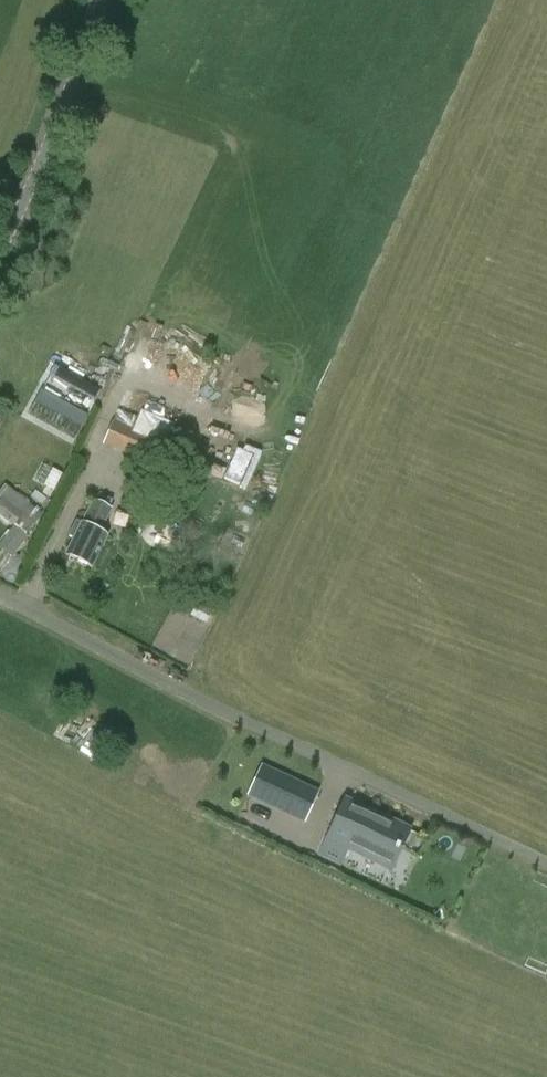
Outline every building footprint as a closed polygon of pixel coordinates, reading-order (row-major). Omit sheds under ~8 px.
[(88,416),(42,390),(35,402),(82,428),(88,416)] [(156,470),(170,433),(155,427),(151,437),(113,421),(102,447),(156,470)] [(53,491),(61,475),(52,470),(43,486),(53,491)] [(0,498),(0,515),(27,535),(43,514),(29,504),(34,497),(13,481),(9,487),(5,484),(0,491),(0,497),(1,497),(0,498)] [(100,534),(111,511),(93,502),(81,525),(76,523),(70,537),(74,539),(66,556),(92,568),(106,538),(100,534)] [(318,793),(304,787),(290,815),(304,821),(318,793)] [(338,864),(346,848),(389,868),(407,830),(347,802),(322,857),(338,864)]
